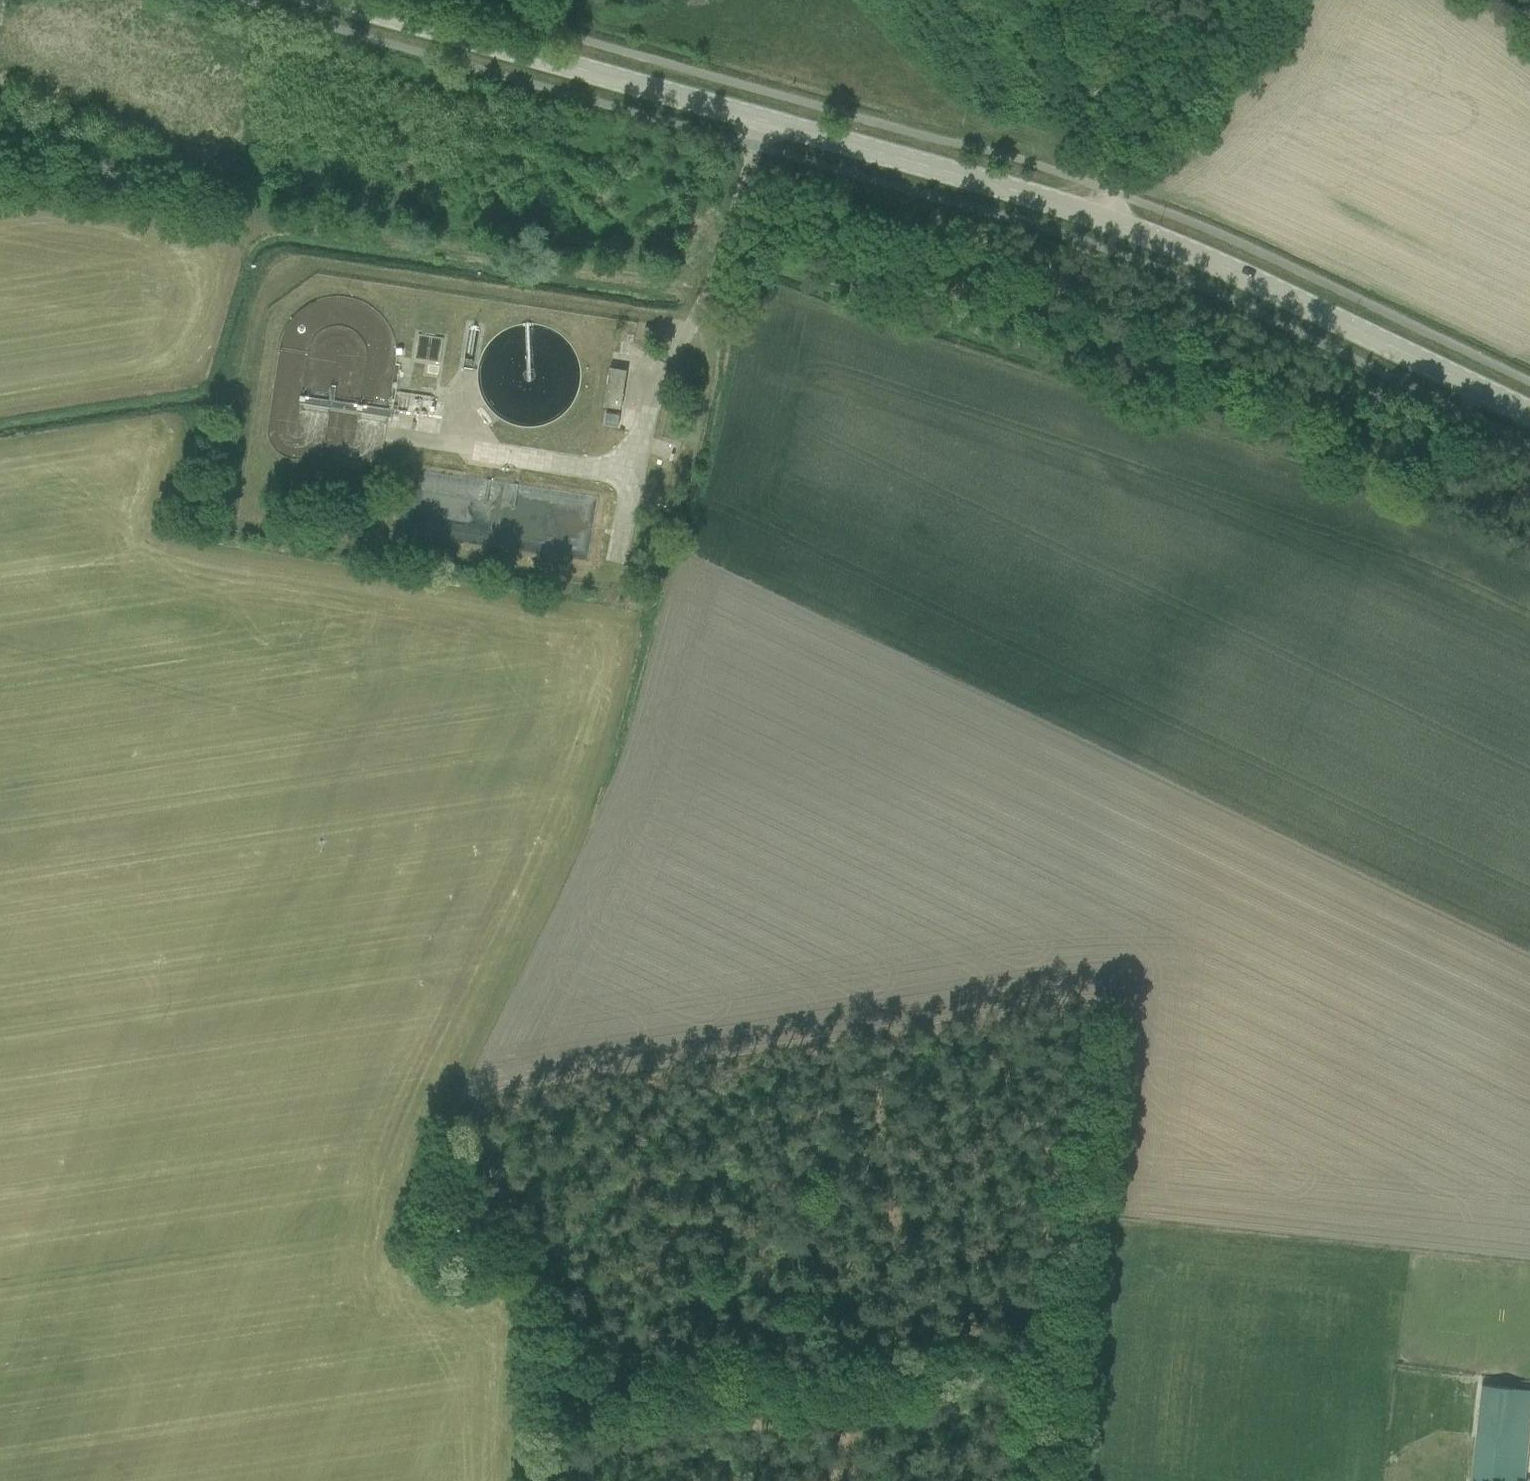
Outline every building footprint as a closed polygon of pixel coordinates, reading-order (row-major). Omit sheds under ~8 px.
[(407,336),(403,357),(424,360),(428,339),(407,336)] [(621,409),(621,407),(626,370),(609,367),(604,406),(621,409)] [(432,415),(435,399),(428,395),(398,391),(397,395),(409,396),(407,410),(432,415)] [(605,413),(603,424),(617,426),(619,415),(605,413)] [(1529,1425),(1529,1390),(1481,1385),(1470,1479),(1486,1480),(1524,1480),(1529,1425)]
